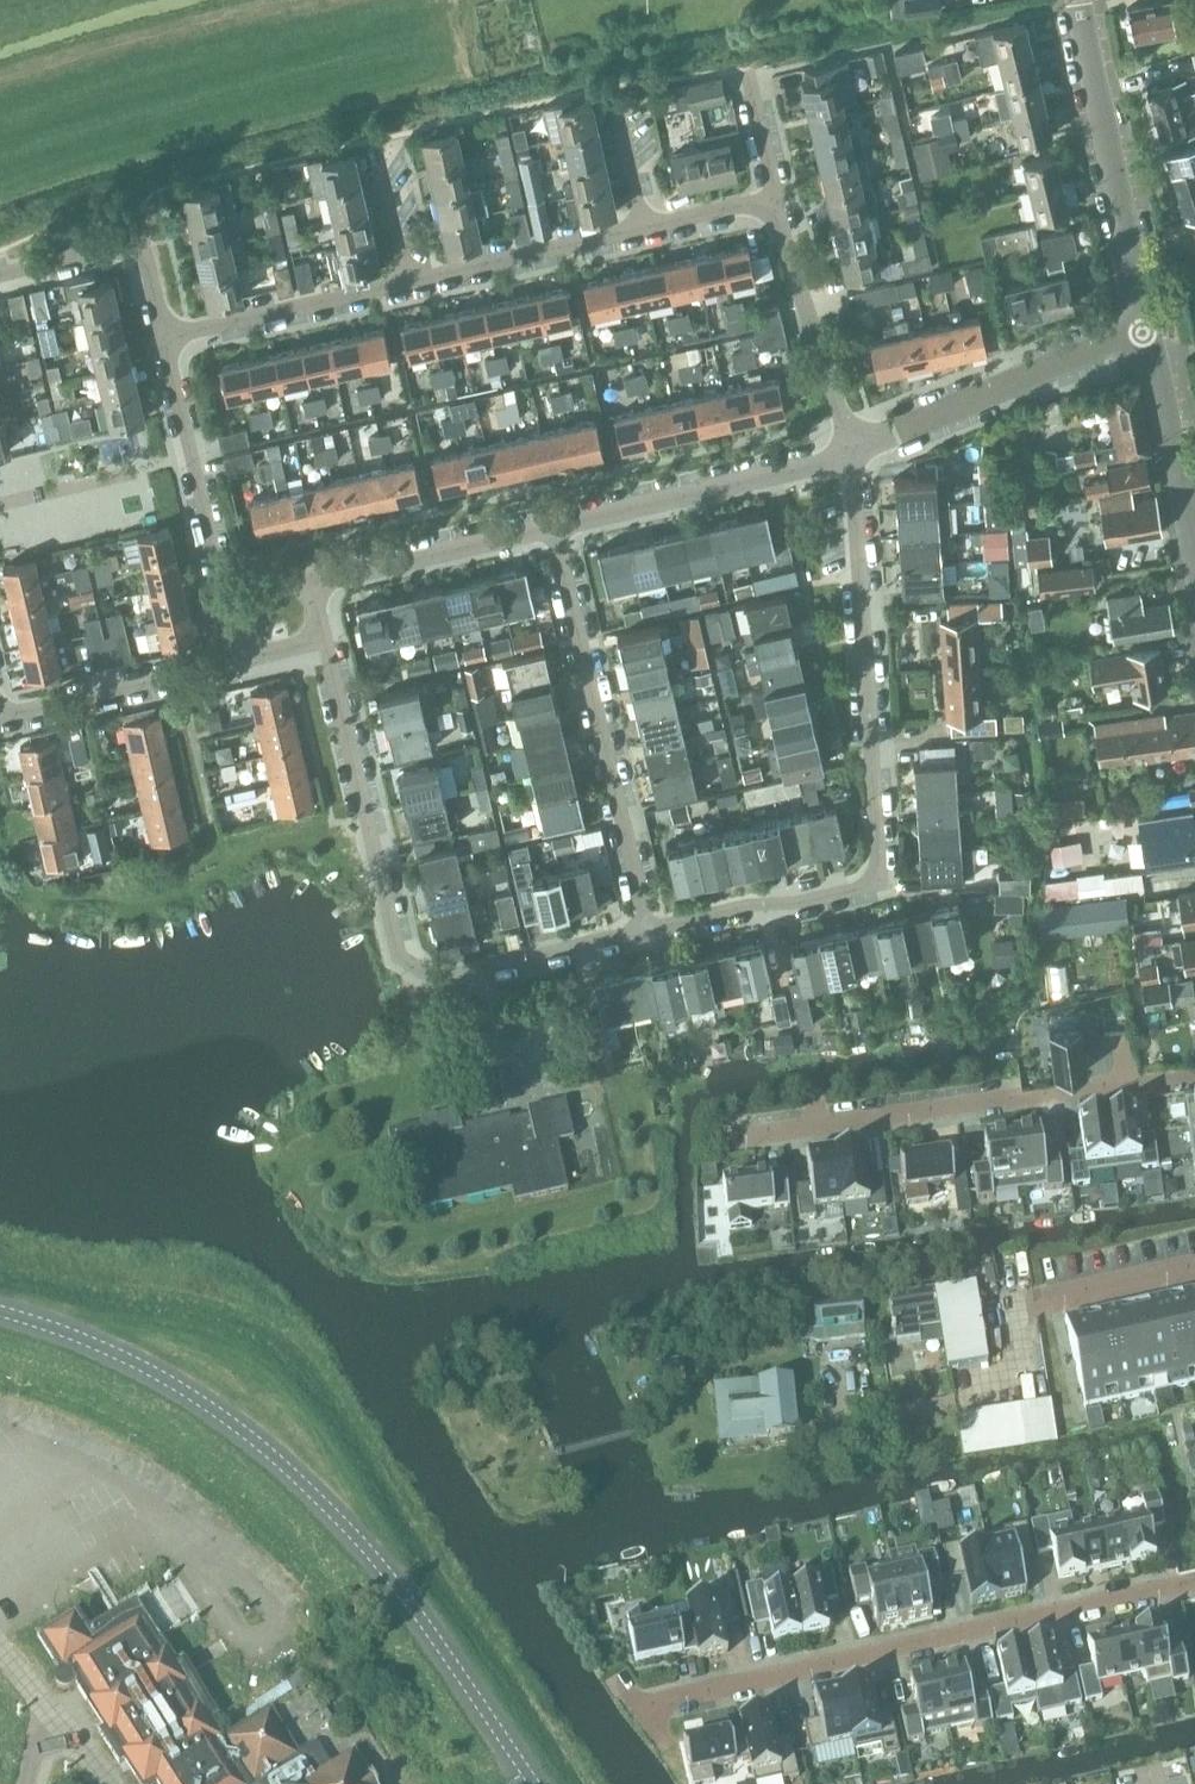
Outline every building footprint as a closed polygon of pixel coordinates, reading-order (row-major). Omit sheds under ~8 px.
[(907,12),(940,8),(939,0),(906,0),(907,12)] [(1134,39),(1175,30),(1177,39),(1194,35),(1193,32),(1194,32),(1194,19),(1191,20),(1174,24),(1169,0),(1160,0),(1128,6),(1128,10),(1125,13),(1127,24),(1132,25),(1134,39)] [(993,29),(1000,57),(1032,49),(1025,22),(993,29)] [(895,51),(899,69),(926,63),(921,45),(895,51)] [(1000,57),(1007,85),(1038,77),(1032,49),(1000,57)] [(942,61),(945,71),(960,68),(957,57),(942,61)] [(810,112),(842,105),(856,102),(847,60),(805,69),(808,83),(803,84),(810,112)] [(920,78),(917,67),(899,71),(902,82),(920,78)] [(960,68),(945,71),(947,81),(962,78),(960,68)] [(686,84),(688,91),(689,91),(692,105),(691,105),(691,107),(725,99),(720,76),(686,84)] [(1163,141),(1194,131),(1194,110),(1185,76),(1147,88),(1163,141)] [(1007,85),(1014,113),(1045,105),(1038,77),(1007,85)] [(689,91),(688,91),(674,94),(677,108),(691,105),(692,105),(689,91)] [(881,96),(885,111),(896,108),(892,93),(881,96)] [(902,125),(911,124),(907,93),(898,94),(902,125)] [(551,139),(565,136),(597,129),(591,101),(572,105),(571,99),(543,106),(551,139)] [(810,112),(816,140),(848,132),(842,105),(810,112)] [(1045,105),(1014,113),(1020,141),(1052,133),(1045,105)] [(951,117),(954,128),(968,124),(965,114),(951,117)] [(510,119),(513,134),(524,132),(521,117),(510,119)] [(954,128),(954,129),(956,138),(970,134),(968,124),(954,128)] [(698,137),(700,146),(708,178),(736,172),(735,167),(746,165),(738,128),(698,137)] [(562,165),(571,163),(603,156),(597,129),(565,136),(568,153),(559,155),(562,165)] [(956,138),(954,129),(937,133),(941,149),(958,145),(956,138)] [(822,167),(864,157),(866,157),(859,130),(848,132),(816,140),(822,167)] [(424,139),(430,167),(462,159),(456,132),(424,139)] [(496,136),(499,151),(511,148),(507,133),(496,136)] [(890,135),(894,150),(905,147),(901,133),(890,135)] [(1172,172),(1194,165),(1194,141),(1165,150),(1172,172)] [(700,146),(673,152),(680,185),(708,178),(700,146)] [(905,147),(894,150),(897,165),(908,162),(905,147)] [(511,148),(499,151),(503,166),(514,163),(511,148)] [(1024,160),(1031,188),(1062,181),(1055,152),(1024,160)] [(314,193),(328,190),(360,183),(354,155),(323,162),(322,157),(306,161),(314,193)] [(564,183),(566,193),(609,183),(603,156),(571,163),(575,180),(564,183)] [(519,159),(522,174),(538,170),(535,159),(531,160),(530,157),(519,159)] [(822,167),(828,194),(861,187),(857,170),(866,168),(864,157),(822,167)] [(430,167),(436,194),(469,187),(462,159),(430,167)] [(1172,172),(1186,217),(1194,214),(1194,165),(1172,172)] [(273,173),(277,188),(288,186),(284,170),(273,173)] [(522,174),(529,201),(544,198),(538,170),(522,174)] [(191,221),(223,214),(237,211),(230,178),(214,182),(216,186),(184,193),(191,221)] [(1062,181),(1031,188),(1037,216),(1069,209),(1062,181)] [(328,190),(334,217),(367,210),(360,183),(328,190)] [(609,183),(566,193),(565,193),(572,221),(616,211),(609,183)] [(828,194),(834,221),(867,214),(878,211),(872,184),(861,187),(828,194)] [(259,190),(263,205),(274,203),(270,187),(259,190)] [(436,194),(442,221),(475,214),(469,187),(436,194)] [(523,203),(519,187),(508,190),(512,205),(523,203)] [(903,189),(906,204),(917,202),(914,187),(903,189)] [(969,193),(972,203),(986,199),(984,189),(969,193)] [(986,199),(972,203),(974,213),(989,209),(986,199)] [(917,202),(906,204),(909,219),(921,217),(917,202)] [(274,203),(263,205),(266,220),(277,217),(274,203)] [(530,209),(536,236),(551,233),(545,205),(530,209)] [(334,217),(340,244),(373,237),(367,210),(334,217)] [(510,213),(516,241),(531,238),(525,210),(510,213)] [(283,213),(286,228),(297,226),(294,211),(283,213)] [(191,221),(197,248),(229,241),(223,214),(191,221)] [(475,214),(442,221),(448,249),(481,242),(475,214)] [(834,221),(841,249),(873,241),(867,214),(834,221)] [(1025,225),(994,232),(997,246),(1012,243),(1016,256),(1032,253),(1025,225)] [(297,226),(286,228),(289,243),(300,240),(297,226)] [(1053,275),(1036,278),(1044,311),(1073,304),(1061,253),(1078,249),(1072,227),(1040,234),(1046,257),(1049,256),(1053,275)] [(997,246),(994,232),(980,235),(986,263),(1016,256),(1012,243),(997,246)] [(373,237),(340,244),(326,248),(333,275),(379,265),(373,237)] [(197,248),(203,276),(236,268),(229,241),(197,248)] [(272,244),(275,259),(286,257),(283,241),(272,244)] [(873,241),(841,249),(847,276),(879,269),(873,241)] [(748,244),(720,251),(727,283),(755,277),(748,244)] [(769,250),(754,255),(760,275),(775,271),(769,250)] [(720,251),(693,257),(700,289),(727,283),(720,251)] [(901,258),(904,273),(932,266),(928,251),(901,258)] [(693,257),(666,263),(673,296),(700,289),(693,257)] [(294,262),(300,290),(315,287),(309,259),(294,262)] [(666,263),(639,269),(646,302),(673,296),(666,263)] [(982,263),(965,268),(972,293),(989,288),(982,263)] [(273,267),(279,295),(294,292),(288,264),(273,267)] [(236,268),(203,276),(209,303),(242,296),(236,268)] [(950,268),(940,271),(943,286),(954,284),(950,268)] [(639,269),(612,276),(619,308),(646,302),(639,269)] [(943,286),(940,271),(930,273),(933,288),(943,286)] [(80,293),(86,316),(118,308),(112,280),(97,284),(95,274),(63,282),(66,296),(80,293)] [(1024,281),(1008,285),(1015,318),(1044,311),(1036,278),(1035,274),(1023,276),(1024,281)] [(619,308),(612,276),(584,282),(591,314),(619,308)] [(896,281),(886,283),(889,299),(899,296),(896,281)] [(889,299),(886,283),(848,292),(851,307),(889,299)] [(565,286),(537,293),(545,325),(573,319),(565,286)] [(50,314),(44,287),(29,290),(35,318),(50,314)] [(8,295),(15,323),(30,319),(23,291),(8,295)] [(537,293),(510,299),(518,331),(535,327),(545,375),(557,372),(554,358),(553,359),(549,343),(545,325),(537,293)] [(510,299),(483,305),(491,337),(518,331),(510,299)] [(742,299),(731,302),(738,330),(750,328),(742,299)] [(738,330),(731,302),(721,304),(725,320),(728,319),(731,332),(738,330)] [(782,319),(778,304),(750,311),(754,326),(782,319)] [(483,305),(456,311),(464,344),(491,337),(483,305)] [(949,310),(951,322),(959,354),(987,348),(979,316),(963,320),(960,307),(949,310)] [(86,316),(92,343),(125,335),(118,308),(86,316)] [(456,311),(429,317),(437,350),(464,344),(456,311)] [(689,312),(677,315),(681,331),(692,328),(689,312)] [(681,331),(677,315),(668,317),(672,333),(681,331)] [(437,350),(429,317),(402,324),(409,356),(437,350)] [(894,322),(898,335),(905,367),(932,361),(924,328),(910,332),(907,319),(894,322)] [(951,322),(924,328),(932,361),(959,354),(951,322)] [(38,327),(41,342),(52,339),(49,324),(38,327)] [(633,325),(623,327),(627,342),(637,339),(633,325)] [(627,342),(623,327),(614,329),(617,344),(627,342)] [(787,342),(784,327),(756,333),(759,348),(787,342)] [(383,328),(356,334),(363,367),(391,360),(383,328)] [(35,340),(32,330),(18,333),(20,343),(35,340)] [(751,333),(739,335),(745,365),(757,363),(751,333)] [(356,334),(329,341),(336,373),(363,367),(356,334)] [(92,343),(99,370),(131,362),(125,335),(92,343)] [(745,365),(739,335),(730,337),(736,367),(745,365)] [(905,367),(898,335),(870,341),(877,373),(905,367)] [(553,359),(554,358),(563,356),(560,340),(549,343),(553,359)] [(329,341),(302,347),(309,379),(336,373),(329,341)] [(302,347),(275,353),(282,385),(309,379),(302,347)] [(688,363),(689,363),(686,348),(671,352),(675,368),(678,367),(682,380),(691,378),(688,363)] [(275,353),(248,359),(255,391),(282,385),(275,353)] [(505,354),(495,357),(499,372),(510,369),(505,354)] [(38,356),(27,358),(31,373),(42,370),(38,356)] [(499,372),(495,357),(486,359),(490,375),(499,372)] [(255,391),(248,359),(220,366),(227,398),(255,391)] [(638,390),(634,376),(631,361),(622,363),(628,393),(638,390)] [(698,361),(689,363),(688,363),(691,378),(702,376),(698,361)] [(99,370),(105,397),(137,389),(131,362),(99,370)] [(47,367),(51,382),(62,380),(58,364),(47,367)] [(451,366),(441,369),(444,383),(455,381),(451,366)] [(441,369),(431,371),(434,386),(444,383),(441,369)] [(646,373),(634,376),(638,390),(650,388),(646,373)] [(778,377),(750,384),(758,416),(785,410),(778,377)] [(62,380),(51,382),(54,396),(65,394),(62,380)] [(378,383),(368,386),(371,400),(381,398),(378,383)] [(750,384),(723,390),(731,422),(758,416),(750,384)] [(371,400),(368,386),(357,388),(360,402),(371,400)] [(509,404),(506,405),(510,420),(520,418),(513,388),(505,390),(509,404)] [(137,389),(105,397),(112,425),(144,417),(137,389)] [(572,389),(560,392),(564,409),(577,405),(572,389)] [(723,390),(696,396),(704,428),(731,422),(723,390)] [(1137,391),(1105,398),(1117,458),(1150,451),(1137,391)] [(564,409),(560,392),(550,395),(554,411),(564,409)] [(43,412),(43,413),(51,411),(47,395),(36,397),(40,412),(43,412)] [(324,396),(313,398),(320,425),(330,423),(324,396)] [(696,396),(669,402),(677,435),(704,428),(696,396)] [(320,425),(313,398),(303,401),(310,428),(320,426),(319,425),(320,425)] [(454,416),(452,416),(456,434),(468,431),(461,400),(451,402),(454,416)] [(669,402),(642,408),(650,441),(677,435),(669,402)] [(510,420),(506,405),(496,407),(500,423),(510,420)] [(269,408),(259,411),(262,425),(263,425),(273,423),(269,408)] [(650,441),(642,408),(614,415),(622,447),(650,441)] [(51,411),(43,413),(50,440),(60,437),(57,423),(54,424),(54,423),(51,411)] [(262,425),(259,411),(249,413),(255,441),(266,439),(263,425),(262,425)] [(456,434),(452,416),(442,419),(446,436),(456,434)] [(0,422),(0,451),(10,449),(6,433),(17,430),(15,419),(3,422),(3,421),(0,422)] [(68,419),(54,423),(54,424),(57,423),(60,437),(71,434),(68,419)] [(376,422),(378,433),(392,430),(390,419),(376,422)] [(596,419),(568,426),(575,458),(603,451),(596,419)] [(568,426),(541,432),(548,464),(575,458),(568,426)] [(218,433),(222,448),(249,442),(246,427),(218,433)] [(541,432),(514,438),(521,470),(548,464),(541,432)] [(328,462),(325,448),(324,448),(320,433),(310,436),(317,465),(328,462)] [(389,433),(379,435),(382,449),(392,447),(389,433)] [(382,449),(379,435),(369,437),(372,452),(382,449)] [(514,438),(487,444),(494,476),(521,470),(514,438)] [(282,451),(280,443),(272,444),(274,453),(282,451)] [(487,444),(460,451),(467,483),(494,476),(487,444)] [(335,445),(325,448),(328,462),(338,459),(335,445)] [(1057,468),(1068,465),(1107,463),(1107,461),(1110,461),(1107,445),(1073,454),(1072,446),(1053,449),(1057,468)] [(223,455),(227,471),(255,464),(251,449),(223,455)] [(467,483),(460,451),(432,457),(439,489),(467,483)] [(1004,455),(1005,469),(1023,468),(1028,468),(1027,454),(1004,455)] [(273,474),(278,493),(285,525),(312,519),(305,487),(288,491),(281,458),(270,460),(273,474)] [(1146,458),(1107,466),(1110,480),(1086,485),(1088,495),(1097,493),(1097,494),(1151,483),(1146,458)] [(264,476),(273,474),(270,460),(260,462),(264,476)] [(387,468),(394,500),(422,494),(414,462),(387,468)] [(1107,463),(1068,465),(1069,474),(1107,466),(1107,463)] [(360,474),(367,506),(394,500),(387,468),(360,474)] [(1023,468),(1005,469),(1007,498),(1025,497),(1023,468)] [(898,506),(937,504),(949,503),(947,473),(893,477),(894,488),(897,488),(898,506)] [(332,481),(340,512),(367,506),(360,474),(332,481)] [(305,487),(312,519),(340,512),(332,481),(305,487)] [(1161,530),(1155,495),(1133,498),(1131,490),(1098,496),(1106,540),(1161,530)] [(285,525),(278,493),(251,499),(258,531),(285,525)] [(898,506),(900,535),(939,532),(937,504),(898,506)] [(766,512),(738,518),(747,556),(764,552),(766,563),(792,557),(786,532),(772,535),(766,509),(765,509),(766,512)] [(738,518),(710,525),(719,563),(747,556),(738,518)] [(710,525),(682,531),(691,569),(719,563),(710,525)] [(138,534),(144,561),(176,554),(170,526),(138,534)] [(987,531),(988,555),(1007,555),(1006,529),(987,531)] [(682,531),(654,538),(663,576),(691,569),(682,531)] [(898,545),(901,545),(902,563),(941,561),(939,532),(900,535),(897,535),(898,545)] [(1025,537),(1028,563),(1052,561),(1049,535),(1025,537)] [(654,538),(627,544),(636,582),(663,576),(654,538)] [(636,582),(627,544),(599,550),(599,548),(598,548),(608,591),(609,591),(608,589),(636,582)] [(144,561),(150,588),(182,581),(176,554),(144,561)] [(3,565),(10,593),(42,586),(41,584),(50,582),(48,572),(39,574),(35,558),(3,565)] [(94,562),(97,574),(112,570),(109,559),(94,562)] [(1008,559),(1000,559),(991,560),(993,588),(1010,587),(1008,559)] [(941,561),(902,563),(903,582),(901,582),(902,593),(945,590),(945,589),(943,589),(941,561)] [(1092,561),(1037,567),(1040,592),(1095,585),(1092,561)] [(72,568),(74,579),(90,575),(87,564),(72,568)] [(525,568),(498,574),(507,611),(534,605),(534,607),(535,607),(525,565),(524,565),(525,568)] [(112,570),(97,574),(99,583),(114,579),(112,570)] [(498,574),(470,580),(479,617),(507,611),(498,574)] [(90,575),(74,579),(76,588),(92,584),(90,575)] [(794,616),(809,614),(803,579),(777,584),(779,591),(789,589),(794,616)] [(470,580),(443,587),(451,624),(468,620),(472,635),(482,633),(479,617),(470,580)] [(734,584),(737,597),(754,593),(751,580),(734,584)] [(150,588),(157,615),(189,608),(182,581),(150,588)] [(10,593),(16,620),(48,612),(45,597),(53,595),(51,585),(42,587),(42,586),(10,593)] [(443,587),(415,593),(423,630),(451,624),(443,587)] [(718,588),(697,593),(700,605),(720,601),(718,588)] [(96,601),(93,589),(69,594),(71,606),(96,601)] [(1173,629),(1169,600),(1143,605),(1141,591),(1106,596),(1113,639),(1173,629)] [(786,592),(743,602),(743,603),(745,603),(752,630),(790,621),(784,594),(786,593),(786,592)] [(415,593),(386,600),(394,637),(423,630),(415,593)] [(700,605),(697,593),(678,598),(680,610),(700,605)] [(948,618),(941,618),(944,668),(977,666),(974,616),(978,616),(978,617),(1002,615),(1001,599),(977,600),(947,602),(948,618)] [(394,637),(386,600),(359,606),(358,604),(357,604),(357,606),(361,625),(369,656),(370,655),(379,653),(377,641),(394,637)] [(659,602),(641,607),(644,619),(662,614),(659,602)] [(357,606),(343,610),(347,628),(361,625),(357,606)] [(644,619),(641,607),(623,611),(626,623),(644,619)] [(189,608),(157,615),(145,618),(147,629),(159,626),(163,643),(195,635),(189,608)] [(106,613),(109,627),(124,623),(121,610),(106,613)] [(16,620),(22,647),(54,639),(48,612),(16,620)] [(84,619),(87,632),(102,628),(99,615),(84,619)] [(707,620),(712,640),(723,637),(718,617),(707,620)] [(756,649),(745,652),(747,661),(797,649),(790,621),(752,630),(756,649)] [(620,632),(626,660),(664,651),(658,623),(660,623),(660,622),(617,632),(617,633),(620,632)] [(124,623),(109,627),(117,661),(132,658),(124,623)] [(102,628),(87,632),(95,667),(110,663),(102,628)] [(540,629),(518,634),(513,635),(516,650),(544,643),(540,629)] [(491,641),(494,655),(513,651),(510,637),(491,641)] [(54,639),(22,647),(29,675),(61,667),(54,639)] [(463,650),(466,661),(487,657),(484,645),(463,650)] [(1122,681),(1120,673),(1130,671),(1134,695),(1167,690),(1159,645),(1089,657),(1093,685),(1122,681)] [(505,659),(511,687),(550,678),(543,650),(545,650),(545,648),(502,659),(503,660),(505,659)] [(797,649),(747,661),(750,673),(761,670),(765,686),(803,677),(797,649)] [(626,660),(632,688),(671,679),(664,651),(626,660)] [(445,653),(429,657),(432,670),(448,666),(445,653)] [(432,670),(429,657),(402,664),(404,676),(432,670)] [(466,668),(473,695),(484,693),(478,665),(466,668)] [(977,666),(944,668),(948,718),(950,718),(951,732),(996,729),(995,715),(981,716),(977,666)] [(720,677),(725,696),(737,693),(732,674),(720,677)] [(803,677),(765,686),(771,714),(810,705),(803,677)] [(511,687),(518,714),(556,705),(550,678),(511,687)] [(632,688),(639,716),(677,707),(671,679),(632,688)] [(285,683),(251,692),(254,705),(258,723),(293,714),(285,683)] [(380,693),(387,724),(425,715),(418,684),(380,693)] [(452,687),(457,709),(469,706),(463,684),(452,687)] [(473,697),(479,725),(490,722),(484,695),(473,697)] [(1062,705),(1064,715),(1083,712),(1081,702),(1062,705)] [(518,714),(525,742),(563,733),(556,705),(518,714)] [(810,705),(771,714),(778,742),(816,733),(810,705)] [(469,706),(457,709),(462,728),(473,726),(469,706)] [(645,743),(684,735),(705,730),(710,728),(708,719),(681,725),(677,707),(639,716),(645,743)] [(1099,760),(1145,754),(1146,759),(1194,752),(1194,710),(1165,714),(1164,711),(1093,721),(1099,760)] [(124,721),(131,752),(166,744),(159,713),(124,721)] [(293,714),(258,723),(265,753),(300,744),(293,714)] [(425,715),(387,724),(395,754),(432,746),(432,744),(437,743),(434,728),(428,729),(425,715)] [(1037,721),(1039,735),(1064,731),(1062,717),(1037,721)] [(490,722),(479,725),(485,750),(496,747),(490,722)] [(710,728),(705,730),(707,739),(725,735),(723,726),(710,728)] [(734,734),(738,752),(752,748),(748,730),(734,734)] [(525,742),(531,770),(569,761),(563,733),(525,742)] [(775,761),(773,765),(774,773),(825,761),(822,749),(820,750),(816,733),(778,742),(782,759),(775,761)] [(645,743),(652,771),(690,762),(684,735),(645,743)] [(20,745),(27,777),(62,769),(55,737),(20,745)] [(993,737),(974,739),(975,757),(995,756),(993,737)] [(131,752),(138,782),(173,774),(166,744),(131,752)] [(300,744),(265,753),(272,783),(307,775),(300,744)] [(716,757),(723,785),(738,781),(732,754),(716,757)] [(915,763),(917,792),(956,789),(955,761),(957,761),(957,759),(913,762),(913,764),(915,763)] [(531,770),(538,798),(576,789),(569,761),(531,770)] [(690,762),(652,771),(658,799),(656,799),(656,800),(699,791),(699,789),(696,790),(690,762)] [(399,773),(406,803),(444,795),(437,764),(399,773)] [(470,766),(476,788),(487,786),(482,764),(470,766)] [(27,777),(34,807),(69,799),(62,769),(27,777)] [(138,782),(145,812),(180,804),(173,774),(138,782)] [(275,794),(270,795),(274,813),(279,812),(314,804),(307,775),(272,783),(275,794)] [(782,778),(773,780),(776,796),(786,794),(782,778)] [(769,781),(758,783),(763,805),(774,802),(769,781)] [(998,808),(1013,807),(1012,784),(997,785),(998,808)] [(487,786),(476,788),(480,808),(492,806),(487,786)] [(1033,808),(1029,788),(1016,790),(1020,810),(1033,808)] [(576,789),(538,798),(544,826),(542,826),(542,827),(585,817),(582,806),(580,807),(576,789)] [(917,792),(919,820),(958,817),(972,816),(972,806),(958,807),(956,789),(917,792)] [(834,806),(807,812),(816,850),(843,844),(844,846),(845,846),(840,825),(854,822),(847,794),(833,797),(834,804),(833,804),(834,806)] [(444,795),(406,803),(413,834),(451,825),(444,795)] [(707,795),(687,800),(691,814),(711,809),(707,795)] [(1085,795),(1052,799),(1053,810),(1086,806),(1085,795)] [(34,807),(41,837),(76,829),(69,799),(34,807)] [(670,804),(673,818),(688,815),(685,801),(670,804)] [(180,804),(145,812),(152,842),(187,834),(180,804)] [(1142,844),(1194,836),(1194,828),(1192,811),(1138,819),(1142,844)] [(807,812),(779,819),(788,857),(816,850),(807,812)] [(919,820),(921,849),(960,846),(958,817),(919,820)] [(779,819),(751,825),(760,863),(788,857),(779,819)] [(500,841),(496,824),(467,831),(471,848),(500,841)] [(528,824),(504,830),(507,840),(530,835),(528,824)] [(751,825),(723,831),(732,870),(760,863),(751,825)] [(76,829),(41,837),(48,866),(83,858),(76,829)] [(723,831),(695,838),(704,876),(732,870),(723,831)] [(553,836),(556,850),(575,846),(571,832),(553,836)] [(1142,844),(1146,869),(1194,862),(1194,836),(1142,844)] [(704,876),(695,838),(668,844),(667,842),(666,842),(676,885),(677,885),(677,882),(704,876)] [(1053,839),(1054,859),(1084,858),(1083,838),(1053,839)] [(422,882),(422,883),(460,874),(454,847),(456,846),(456,845),(415,854),(416,856),(418,855),(424,882),(422,882)] [(960,846),(921,849),(923,877),(921,877),(921,878),(965,875),(965,874),(962,874),(960,846)] [(1031,846),(1015,846),(1016,866),(1031,866),(1031,846)] [(588,863),(561,870),(569,908),(597,901),(597,903),(598,903),(596,893),(589,860),(588,861),(588,863)] [(508,876),(505,864),(489,868),(492,880),(508,876)] [(569,908),(561,870),(533,876),(533,874),(531,874),(541,917),(542,916),(542,914),(569,908)] [(999,886),(1025,886),(1025,870),(999,870),(999,886)] [(1141,870),(1103,874),(1103,871),(1078,875),(1080,892),(1143,884),(1141,870)] [(428,911),(429,911),(467,902),(460,874),(422,883),(422,884),(425,883),(427,893),(431,910),(428,911)] [(993,891),(994,910),(1023,910),(1022,890),(993,891)] [(1178,893),(1183,925),(1194,923),(1194,891),(1178,893)] [(512,892),(505,893),(496,896),(502,925),(519,921),(512,892)] [(1038,907),(1042,936),(1129,925),(1125,896),(1038,907)] [(467,902),(429,911),(429,912),(431,911),(437,938),(435,939),(435,940),(458,935),(461,947),(479,943),(476,929),(473,930),(471,920),(484,917),(480,900),(467,902)] [(958,905),(931,911),(939,949),(967,943),(967,945),(968,945),(959,902),(957,903),(958,905)] [(931,911),(903,918),(912,956),(939,949),(931,911)] [(903,918),(875,924),(884,962),(912,956),(903,918)] [(875,924),(847,931),(856,969),(884,962),(875,924)] [(1135,931),(1137,944),(1150,942),(1148,929),(1135,931)] [(847,931),(819,937),(828,975),(856,969),(847,931)] [(1185,969),(1194,968),(1194,935),(1180,938),(1185,969)] [(828,975),(819,937),(792,943),(791,941),(790,941),(800,984),(801,984),(800,982),(828,975)] [(762,941),(734,947),(743,985),(771,979),(771,981),(772,981),(762,938),(761,938),(762,941)] [(991,940),(993,966),(1016,964),(1013,938),(991,940)] [(734,947),(707,954),(715,992),(720,1013),(725,1011),(720,991),(743,985),(734,947)] [(707,954),(679,960),(688,998),(687,998),(691,1012),(713,1007),(715,1014),(720,1013),(715,992),(707,954)] [(679,960),(651,967),(662,1014),(665,1025),(675,1023),(670,1002),(687,998),(688,998),(679,960)] [(1159,979),(1157,963),(1138,966),(1141,982),(1159,979)] [(627,972),(623,973),(632,1011),(650,1007),(652,1016),(662,1014),(651,967),(643,968),(643,967),(640,965),(628,968),(626,971),(627,972)] [(601,1009),(588,1012),(600,1066),(614,1063),(604,1020),(605,1020),(604,1018),(632,1011),(623,973),(596,979),(595,977),(594,977),(601,1009)] [(1145,985),(1148,1008),(1173,1004),(1171,996),(1194,993),(1194,987),(1194,977),(1145,985)] [(772,996),(778,1025),(792,1022),(786,993),(772,996)] [(907,998),(911,1014),(924,1011),(919,995),(907,998)] [(794,999),(800,1026),(814,1023),(807,996),(794,999)] [(851,1006),(854,1027),(866,1025),(864,1004),(851,1006)] [(1079,1023),(1049,1027),(1055,1073),(1087,1069),(1083,1041),(1098,1039),(1094,1008),(1077,1010),(1079,1023)] [(1185,1101),(1189,1131),(1194,1131),(1194,1099),(1185,1101)] [(422,1126),(388,1134),(396,1169),(403,1167),(408,1166),(419,1212),(512,1191),(514,1203),(568,1190),(557,1143),(573,1139),(565,1102),(528,1110),(528,1111),(529,1116),(464,1131),(462,1131),(457,1112),(420,1121),(422,1126)] [(1134,1110),(1106,1114),(1114,1170),(1141,1166),(1141,1170),(1158,1167),(1153,1136),(1138,1138),(1134,1110)] [(1114,1170),(1106,1114),(1079,1117),(1083,1152),(1068,1155),(1073,1186),(1089,1184),(1088,1174),(1114,1170)] [(1039,1130),(1011,1134),(1019,1191),(1046,1187),(1046,1190),(1063,1188),(1058,1156),(1043,1158),(1039,1130)] [(1019,1191),(1011,1134),(984,1138),(988,1166),(972,1168),(977,1200),(993,1197),(993,1194),(1019,1191)] [(862,1148),(834,1151),(842,1206),(868,1203),(869,1210),(886,1208),(881,1176),(866,1178),(862,1148)] [(810,1185),(795,1188),(800,1219),(817,1217),(815,1209),(842,1206),(834,1151),(834,1152),(828,1152),(828,1151),(811,1154),(811,1155),(806,1156),(810,1185)] [(950,1152),(900,1159),(906,1205),(928,1202),(926,1187),(954,1184),(950,1152)] [(789,1206),(785,1175),(722,1183),(729,1229),(751,1226),(749,1212),(789,1206)] [(957,1362),(957,1366),(986,1362),(975,1287),(939,1292),(948,1363),(957,1362)] [(1194,1384),(1194,1290),(1065,1319),(1085,1408),(1194,1384)] [(864,1324),(861,1296),(813,1301),(816,1330),(864,1324)] [(892,1315),(896,1340),(921,1336),(919,1320),(925,1319),(923,1302),(906,1304),(908,1313),(892,1315)] [(714,1387),(719,1440),(796,1432),(791,1379),(714,1387)] [(1144,1513),(1121,1518),(1131,1563),(1156,1557),(1149,1529),(1164,1526),(1157,1495),(1141,1498),(1144,1513)] [(939,1530),(956,1525),(949,1499),(933,1504),(939,1530)] [(1131,1563),(1121,1518),(1097,1524),(1107,1568),(1131,1563)] [(1083,1574),(1073,1529),(1050,1534),(1047,1519),(1031,1523),(1038,1554),(1053,1551),(1059,1579),(1083,1574)] [(988,1546),(987,1546),(999,1599),(1005,1598),(1005,1599),(1022,1595),(1022,1594),(1026,1593),(1019,1559),(1033,1555),(1026,1524),(1010,1528),(1013,1540),(988,1546)] [(1107,1568),(1097,1524),(1073,1529),(1083,1574),(1107,1568)] [(958,1545),(943,1548),(950,1579),(965,1576),(971,1605),(999,1599),(987,1546),(988,1546),(986,1536),(957,1543),(958,1545)] [(918,1559),(892,1565),(904,1621),(932,1614),(926,1587),(940,1583),(934,1552),(917,1556),(918,1559)] [(904,1621),(892,1565),(866,1571),(865,1567),(849,1571),(856,1602),(871,1599),(877,1627),(904,1621)] [(815,1575),(789,1581),(801,1636),(829,1630),(823,1602),(837,1599),(831,1568),(814,1572),(815,1575)] [(801,1636),(789,1581),(763,1586),(762,1583),(746,1587),(753,1618),(768,1615),(774,1642),(801,1636)] [(713,1597),(686,1603),(689,1616),(690,1616),(698,1650),(697,1651),(699,1659),(727,1653),(721,1625),(736,1622),(729,1591),(713,1594),(713,1597)] [(158,1783),(374,1783),(353,1752),(327,1769),(324,1764),(325,1760),(317,1747),(313,1746),(300,1754),(271,1709),(223,1739),(212,1720),(217,1717),(214,1711),(191,1675),(190,1674),(183,1662),(182,1661),(176,1665),(155,1632),(144,1639),(142,1635),(139,1630),(143,1627),(130,1607),(115,1616),(99,1626),(88,1633),(75,1612),(36,1637),(59,1673),(58,1675),(57,1676),(55,1678),(55,1679),(55,1680),(55,1681),(55,1683),(56,1685),(57,1687),(58,1688),(60,1689),(62,1690),(64,1690),(66,1690),(68,1689),(75,1685),(104,1729),(98,1733),(119,1765),(124,1762),(138,1783),(154,1783),(157,1782),(158,1783)] [(649,1612),(627,1617),(630,1629),(628,1630),(636,1664),(697,1651),(698,1650),(690,1616),(689,1616),(651,1624),(649,1612)] [(1160,1623),(1135,1628),(1148,1685),(1171,1679),(1172,1683),(1188,1679),(1181,1648),(1166,1651),(1160,1623)] [(1148,1685),(1135,1628),(1112,1634),(1122,1678),(1144,1673),(1147,1685),(1148,1685)] [(1122,1678),(1112,1634),(1087,1639),(1093,1667),(1078,1671),(1085,1702),(1102,1698),(1098,1684),(1122,1678)] [(1052,1641),(1024,1647),(1039,1715),(1067,1708),(1066,1706),(1081,1703),(1074,1672),(1059,1675),(1052,1641)] [(1039,1715),(1024,1647),(997,1653),(1004,1687),(989,1691),(996,1722),(1013,1718),(1011,1708),(1036,1703),(1038,1715),(1039,1715)] [(964,1668),(937,1674),(949,1729),(975,1724),(976,1727),(992,1723),(985,1692),(970,1695),(964,1668)] [(949,1729),(937,1674),(909,1680),(915,1708),(900,1711),(907,1742),(924,1738),(923,1735),(949,1729)] [(868,1682),(841,1688),(853,1741),(851,1742),(854,1751),(880,1745),(883,1756),(900,1752),(891,1713),(876,1716),(868,1682)] [(819,1720),(804,1723),(810,1751),(851,1742),(853,1741),(841,1688),(835,1689),(834,1688),(818,1692),(818,1693),(813,1694),(819,1720)] [(741,1718),(751,1761),(750,1762),(755,1783),(765,1783),(782,1780),(783,1783),(799,1780),(789,1736),(774,1739),(768,1712),(741,1718)] [(683,1742),(690,1773),(693,1783),(704,1783),(714,1782),(712,1771),(737,1765),(750,1762),(751,1761),(741,1718),(740,1718),(742,1729),(729,1732),(729,1731),(683,1742)]
